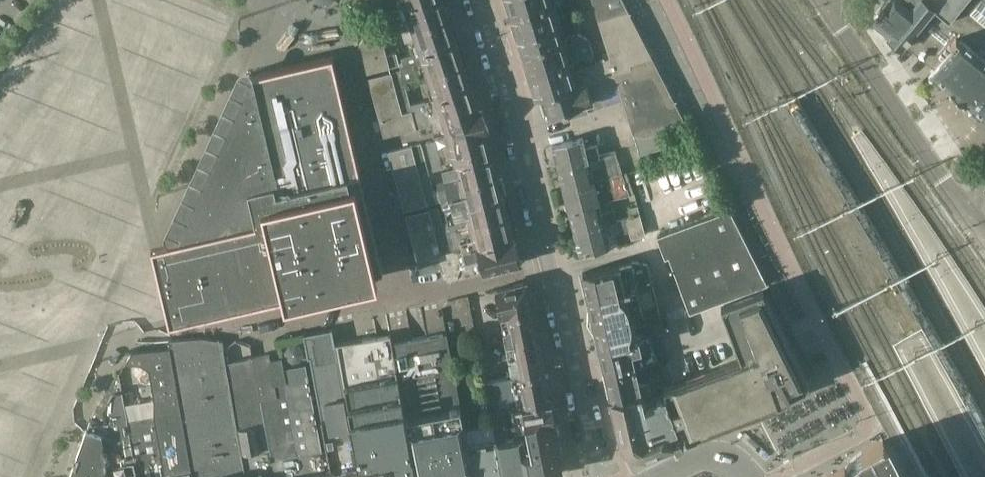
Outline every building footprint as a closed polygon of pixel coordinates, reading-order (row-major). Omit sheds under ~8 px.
[(383,6),(375,0),(363,0),(360,5),(377,16),(383,6)] [(383,6),(377,16),(381,18),(378,21),(379,26),(395,21),(391,10),(387,0),(382,0),(383,5),(383,6)] [(392,35),(412,28),(451,16),(447,4),(444,3),(443,0),(419,0),(391,10),(395,21),(379,26),(383,38),(392,35)] [(391,10),(419,0),(387,0),(391,10)] [(513,15),(553,2),(553,1),(556,0),(508,0),(513,15)] [(599,19),(628,10),(623,0),(593,0),(599,19)] [(904,42),(926,16),(907,0),(886,0),(872,16),(874,18),(874,22),(880,27),(885,27),(889,30),(888,32),(903,44),(904,42)] [(926,16),(904,42),(935,66),(960,35),(984,4),(984,0),(907,0),(926,16)] [(553,2),(513,15),(520,39),(561,26),(553,2)] [(960,35),(935,66),(933,68),(935,70),(930,76),(930,81),(937,87),(942,86),(946,81),(952,85),(950,88),(965,100),(967,97),(974,103),(969,109),(969,113),(977,120),(981,119),(984,114),(984,4),(960,35)] [(611,58),(597,62),(604,66),(612,63),(615,73),(632,68),(631,62),(652,56),(628,10),(599,19),(611,58)] [(412,28),(419,51),(456,39),(453,30),(454,27),(451,16),(412,28)] [(378,21),(359,43),(364,60),(387,54),(383,38),(379,26),(378,21)] [(520,39),(531,73),(572,60),(592,53),(588,38),(575,31),(564,35),(561,26),(520,39)] [(400,63),(398,58),(392,35),(383,38),(387,54),(391,66),(400,63)] [(398,58),(400,63),(401,68),(392,71),(395,83),(398,95),(408,93),(405,82),(427,76),(426,76),(466,62),(463,52),(459,51),(456,39),(419,51),(398,58)] [(174,239),(152,244),(170,320),(184,317),(279,295),(285,294),(287,302),(378,280),(376,272),(383,271),(373,228),(360,172),(351,131),(339,79),(333,54),(330,55),(282,66),(251,73),(251,74),(250,74),(249,74),(249,75),(249,76),(214,151),(185,215),(174,239)] [(391,66),(387,54),(364,60),(367,72),(391,66)] [(640,154),(669,145),(664,129),(686,122),(652,56),(631,62),(632,68),(615,73),(619,86),(640,154)] [(604,66),(597,62),(575,69),(572,60),(531,73),(538,97),(615,73),(612,63),(604,66)] [(426,76),(427,76),(434,98),(435,98),(474,85),(470,71),(466,62),(426,76)] [(395,83),(392,71),(368,77),(372,89),(395,83)] [(615,73),(538,97),(538,98),(541,97),(545,112),(552,114),(565,110),(567,117),(588,111),(585,102),(601,97),(599,92),(619,86),(615,73)] [(398,95),(395,83),(372,89),(375,101),(398,95)] [(381,124),(384,135),(417,127),(431,123),(481,112),(482,113),(483,112),(474,85),(435,98),(434,98),(411,104),(413,110),(403,112),(405,118),(381,124)] [(413,110),(411,104),(408,93),(398,95),(401,106),(403,112),(413,110)] [(378,112),(401,106),(398,95),(375,101),(378,112)] [(403,112),(401,106),(378,112),(381,124),(405,118),(403,112)] [(481,112),(431,123),(435,139),(427,141),(434,169),(441,167),(495,155),(492,141),(488,126),(483,112),(482,113),(481,112)] [(558,166),(601,156),(602,155),(599,143),(588,146),(586,136),(553,145),(558,166)] [(421,142),(412,144),(420,173),(429,170),(421,142)] [(422,180),(420,173),(412,144),(388,151),(398,186),(422,180)] [(558,166),(564,187),(623,173),(616,152),(602,155),(601,156),(558,166)] [(500,174),(495,155),(441,167),(444,177),(449,176),(451,185),(452,187),(501,175),(500,174)] [(420,173),(422,180),(425,191),(425,192),(434,190),(429,171),(429,170),(420,173)] [(564,187),(569,209),(613,198),(630,193),(623,173),(564,187)] [(441,200),(444,209),(453,207),(506,194),(501,175),(452,187),(451,185),(448,186),(451,197),(441,200)] [(425,191),(422,180),(398,186),(401,198),(425,191)] [(434,190),(425,192),(428,203),(437,201),(434,190)] [(428,203),(425,192),(425,191),(401,198),(404,209),(428,203)] [(506,194),(453,207),(456,216),(467,213),(470,224),(510,213),(506,194)] [(569,209),(574,230),(617,219),(617,220),(619,220),(613,198),(569,209)] [(630,208),(633,217),(641,215),(639,205),(630,208)] [(429,208),(433,220),(436,232),(444,230),(438,206),(429,208)] [(433,220),(429,208),(406,214),(409,226),(433,220)] [(732,209),(656,236),(665,259),(668,258),(690,312),(768,283),(732,209)] [(473,237),(461,240),(463,246),(463,248),(516,235),(510,213),(470,224),(473,237)] [(633,217),(619,220),(617,220),(617,219),(574,230),(580,252),(620,241),(617,232),(620,232),(621,234),(631,231),(633,238),(646,235),(641,215),(633,217)] [(436,232),(433,220),(409,226),(412,238),(436,232)] [(450,250),(444,230),(436,232),(439,244),(441,253),(450,250)] [(439,244),(436,232),(412,238),(415,250),(439,244)] [(463,248),(463,246),(450,250),(441,253),(442,255),(445,267),(448,279),(522,262),(522,260),(520,260),(514,237),(516,236),(516,235),(463,248)] [(442,255),(441,253),(439,244),(415,250),(418,261),(442,255)] [(445,267),(442,255),(418,261),(422,273),(445,267)] [(629,260),(592,270),(583,272),(589,297),(652,282),(647,263),(629,260)] [(532,309),(527,282),(527,281),(495,289),(501,315),(532,309)] [(652,282),(589,297),(595,322),(659,307),(652,282)] [(665,386),(667,392),(683,433),(686,432),(688,437),(782,402),(780,397),(791,392),(811,382),(801,363),(762,288),(722,303),(742,357),(665,386)] [(659,307),(595,322),(601,347),(640,338),(638,331),(663,324),(662,320),(663,320),(659,307)] [(501,315),(506,345),(538,338),(532,309),(501,315)] [(303,334),(303,336),(304,335),(308,358),(309,357),(331,470),(332,476),(360,476),(335,344),(332,327),(331,327),(331,329),(314,332),(314,331),(313,331),(313,332),(303,334)] [(666,337),(663,329),(650,334),(653,342),(666,337)] [(420,338),(446,476),(475,476),(466,429),(447,333),(420,338)] [(170,348),(183,422),(193,476),(246,476),(234,407),(226,362),(222,340),(203,337),(169,339),(170,346),(170,348)] [(420,338),(392,343),(418,476),(446,476),(420,338)] [(544,369),(538,338),(506,345),(512,376),(544,369)] [(640,338),(601,347),(607,372),(647,363),(640,338)] [(170,348),(170,346),(132,351),(125,362),(126,362),(141,363),(149,369),(154,399),(154,414),(155,414),(166,476),(193,476),(183,422),(170,348)] [(253,357),(276,476),(304,476),(286,381),(287,381),(284,369),(282,357),(271,359),(270,354),(253,357)] [(226,362),(234,407),(246,476),(276,476),(253,357),(226,362)] [(607,372),(611,393),(612,397),(643,390),(652,387),(649,378),(652,377),(647,363),(607,372)] [(284,369),(287,381),(286,381),(304,476),(332,476),(331,470),(327,471),(306,366),(284,369)] [(512,376),(513,377),(519,408),(552,401),(553,401),(552,399),(550,399),(544,369),(512,376)] [(128,419),(122,391),(119,373),(98,407),(100,423),(108,464),(113,464),(115,476),(138,476),(134,455),(127,419),(128,419)] [(519,408),(513,377),(485,382),(493,424),(503,476),(532,476),(524,432),(519,408)] [(643,390),(612,397),(614,404),(616,413),(621,437),(622,440),(624,443),(626,446),(628,448),(631,450),(634,452),(637,453),(641,453),(644,453),(647,452),(658,448),(643,406),(646,405),(643,390)] [(659,400),(646,405),(643,406),(658,448),(685,438),(683,433),(667,392),(657,396),(659,400)] [(519,408),(524,432),(532,476),(542,476),(562,473),(558,457),(551,420),(556,419),(555,415),(557,412),(556,405),(553,403),(552,401),(519,408)] [(155,414),(154,414),(128,419),(127,419),(134,455),(138,476),(166,476),(155,414)] [(79,456),(77,460),(109,472),(108,464),(100,423),(91,419),(88,428),(86,427),(77,455),(79,456)] [(475,476),(503,476),(493,424),(466,429),(475,476)] [(895,450),(893,447),(892,446),(889,444),(884,441),(883,440),(862,450),(814,475),(816,476),(910,476),(895,450)] [(109,472),(77,460),(76,464),(74,463),(69,476),(110,476),(109,472)]
